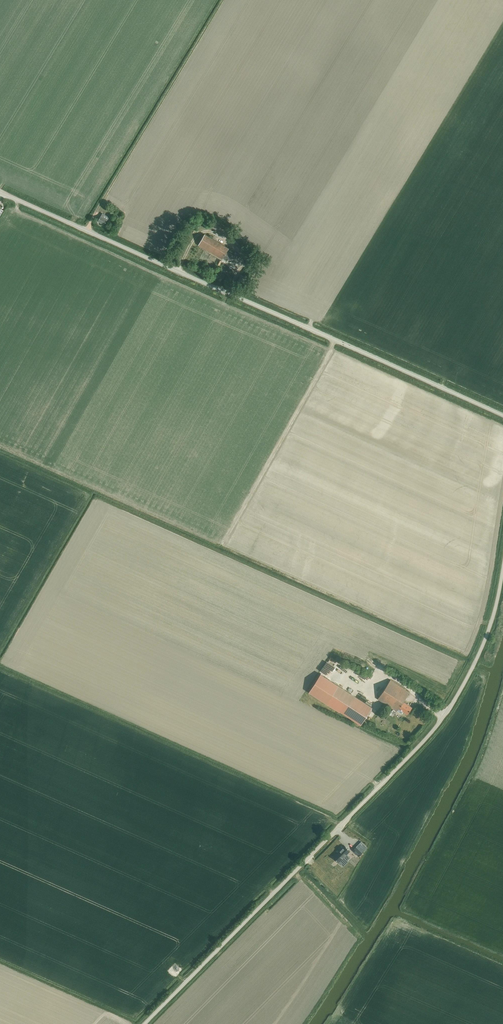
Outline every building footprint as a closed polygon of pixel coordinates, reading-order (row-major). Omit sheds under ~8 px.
[(97,221),(104,224),(108,216),(101,213),(97,221)] [(211,227),(225,236),(229,228),(216,220),(211,227)] [(236,253),(234,256),(227,252),(229,249),(205,234),(199,245),(223,260),(224,258),(235,265),(240,256),(236,253)] [(237,282),(242,285),(247,278),(241,275),(237,282)] [(327,703),(338,685),(320,674),(309,691),(327,703)] [(390,680),(378,699),(397,711),(402,714),(404,711),(408,714),(412,707),(403,701),(409,692),(390,680)] [(327,703),(361,725),(372,707),(338,685),(327,703)] [(337,854),(333,857),(338,862),(341,859),(345,862),(350,857),(346,854),(350,851),(344,846),(343,847),(342,846),(339,850),(340,851),(337,854)] [(356,847),(353,850),(355,852),(359,856),(362,853),(357,849),(356,847)]
